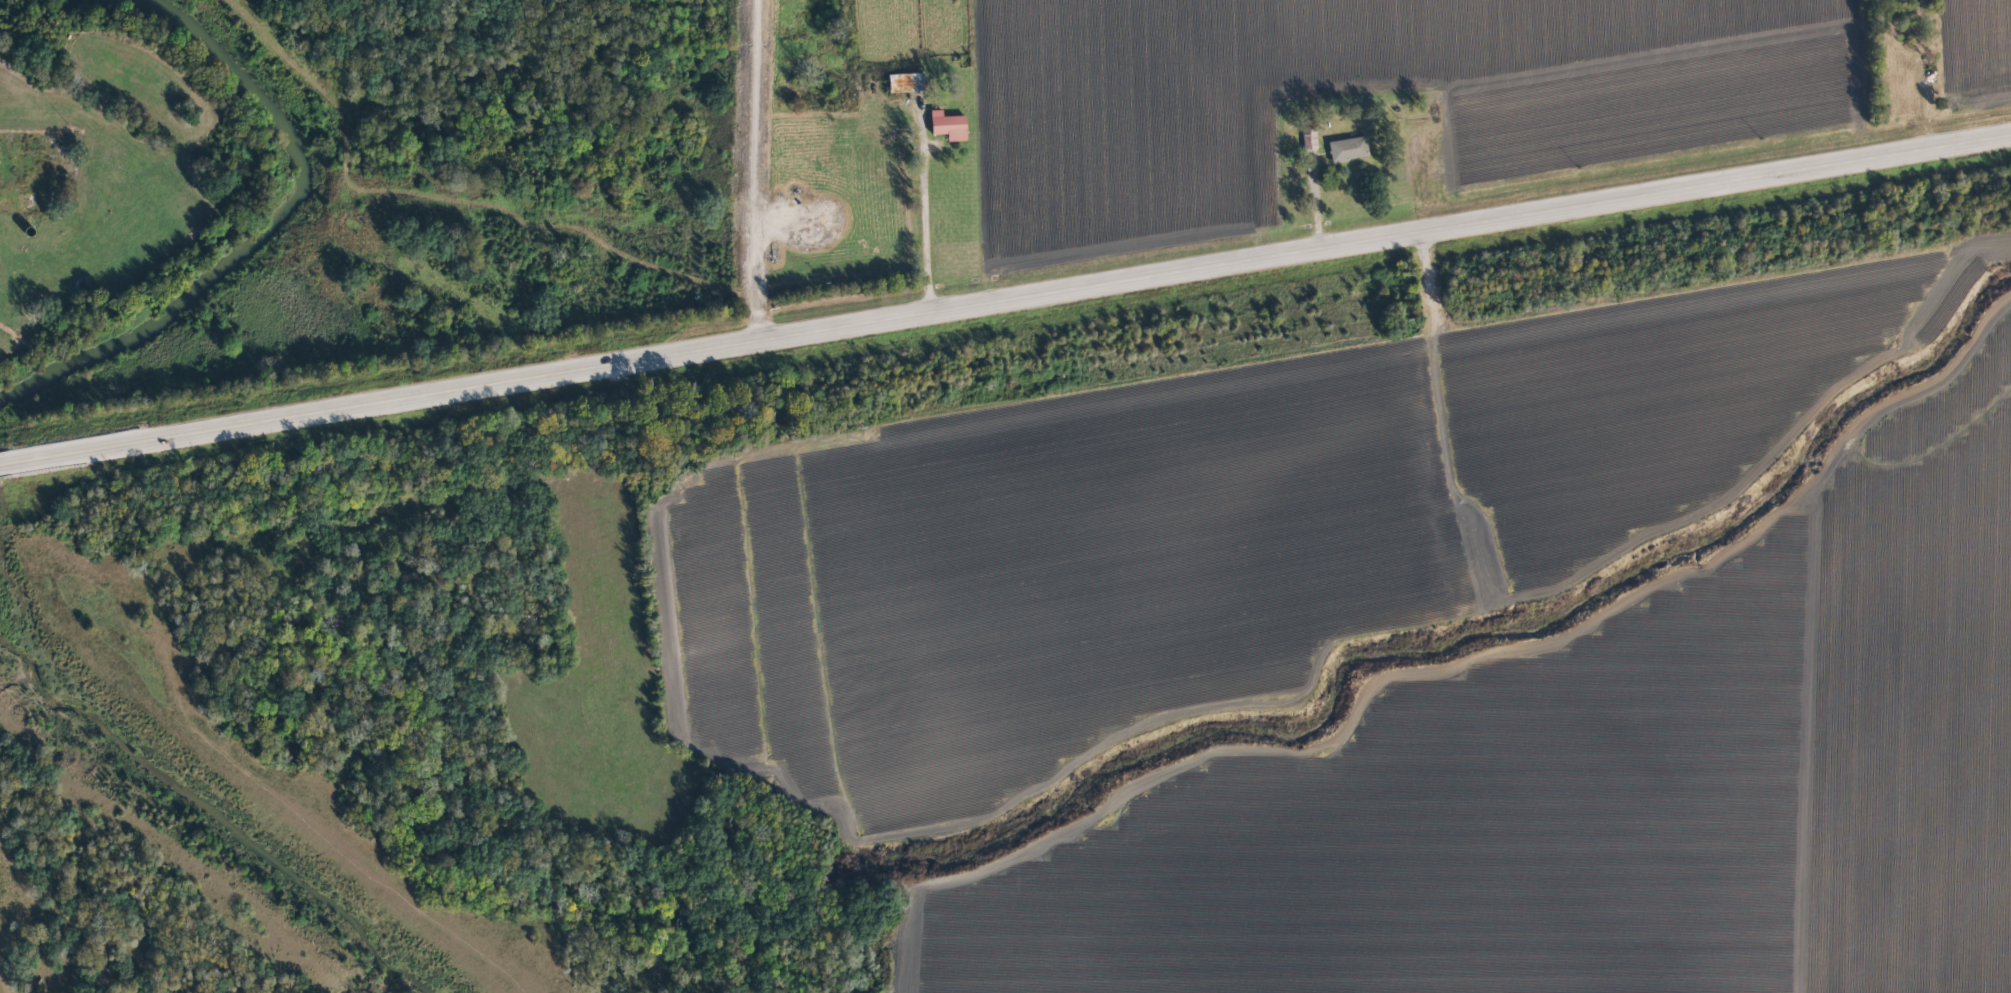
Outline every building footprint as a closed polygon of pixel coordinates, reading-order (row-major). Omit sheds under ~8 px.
[(887,93),(914,93),(913,85),(921,84),(921,74),(915,75),(887,76),(887,93)] [(930,112),(931,136),(961,135),(961,117),(941,118),(941,111),(930,112)] [(1331,163),(1368,159),(1365,138),(1328,142),(1331,163)]
